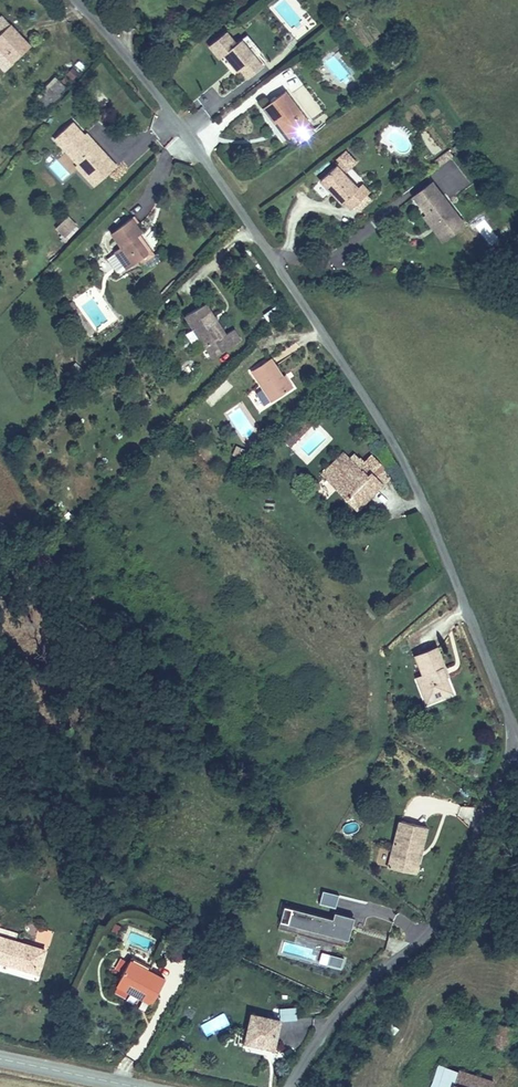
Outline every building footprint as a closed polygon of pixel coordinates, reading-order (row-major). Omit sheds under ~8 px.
[(36,50),(14,27),(6,19),(0,25),(0,48),(15,63),(18,66),(36,50)] [(221,27),(206,40),(217,52),(221,49),(235,66),(238,63),(246,72),(259,61),(237,35),(232,39),(221,27)] [(7,72),(15,63),(0,48),(0,66),(7,72)] [(15,63),(7,72),(10,75),(18,66),(15,63)] [(36,98),(47,110),(67,90),(55,78),(36,98)] [(275,117),(287,132),(303,121),(279,89),(254,109),(265,124),(272,120),(275,117)] [(283,135),(287,132),(275,117),(272,120),(283,135)] [(287,132),(294,143),(311,130),(303,121),(287,132)] [(104,153),(98,146),(95,150),(83,136),(73,126),(57,141),(77,163),(84,159),(90,165),(104,153)] [(95,150),(98,146),(87,132),(83,136),(95,150)] [(437,166),(452,159),(449,152),(434,158),(437,166)] [(353,187),(331,164),(315,178),(336,199),(341,197),(349,207),(365,191),(357,183),(353,187)] [(85,173),(81,169),(73,176),(77,181),(85,173)] [(90,178),(85,173),(77,181),(82,186),(90,178)] [(406,197),(433,233),(443,224),(447,231),(459,223),(427,181),(406,197)] [(67,215),(56,226),(64,235),(61,238),(65,241),(79,226),(67,215)] [(128,266),(138,259),(147,251),(136,237),(142,233),(142,231),(133,219),(113,236),(123,249),(118,254),(128,266)] [(443,224),(433,233),(438,239),(447,231),(443,224)] [(147,251),(138,259),(143,265),(157,254),(142,233),(136,237),(147,251)] [(232,335),(212,303),(193,316),(213,347),(232,335)] [(292,389),(292,387),(285,373),(275,354),(257,362),(267,383),(260,387),(267,401),(292,389)] [(285,373),(292,387),(296,385),(289,371),(285,373)] [(346,399),(334,386),(323,397),(334,410),(346,399)] [(321,418),(314,409),(282,438),(289,446),(321,418)] [(362,465),(360,467),(344,450),(320,472),(357,509),(392,474),(379,460),(368,471),(362,465)] [(419,673),(417,675),(424,692),(421,699),(448,688),(439,666),(444,664),(433,643),(412,652),(419,673)] [(424,692),(417,675),(411,677),(421,699),(424,692)] [(394,870),(412,876),(418,854),(425,856),(434,829),(410,821),(394,870)] [(418,854),(412,876),(418,880),(425,856),(418,854)] [(319,901),(335,906),(339,893),(323,888),(319,901)] [(336,921),(288,906),(283,922),(304,929),(308,916),(338,925),(333,938),(350,944),(357,921),(338,914),(336,921)] [(308,916),(304,929),(333,938),(338,925),(308,916)] [(41,951),(4,939),(0,938),(0,965),(34,975),(41,951)] [(220,963),(223,955),(212,950),(209,958),(220,963)] [(330,953),(326,964),(340,969),(344,957),(330,953)] [(153,1004),(166,979),(132,962),(122,982),(132,988),(130,992),(153,1004)] [(205,1035),(230,1024),(224,1011),(199,1023),(205,1035)] [(257,1048),(272,1051),(278,1022),(253,1016),(247,1038),(259,1041),(257,1048)] [(246,1045),(257,1048),(259,1041),(247,1038),(246,1045)] [(433,1086),(451,1086),(454,1072),(438,1066),(433,1086)] [(493,1077),(468,1068),(465,1074),(463,1086),(490,1086),(493,1077)] [(465,1074),(454,1072),(451,1086),(463,1086),(465,1074)]
